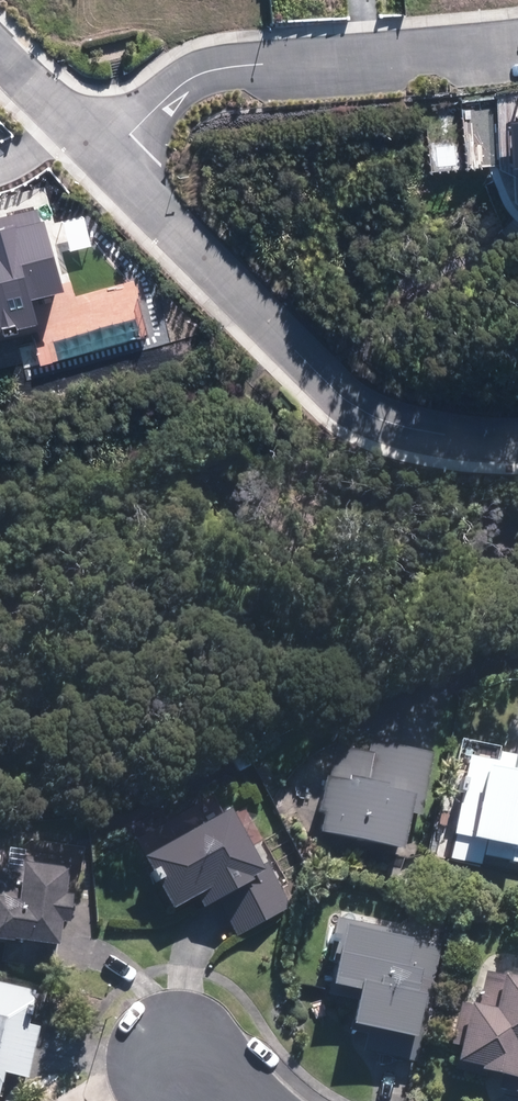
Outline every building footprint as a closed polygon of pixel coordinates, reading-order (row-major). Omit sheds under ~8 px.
[(323,833),(407,849),(413,814),(424,816),(436,753),(373,741),(370,751),(338,745),(331,778),(327,777),(321,811),(326,812),(323,833)] [(502,752),(500,762),(473,756),(456,834),(488,841),(485,855),(517,862),(517,756),(502,752)] [(264,865),(233,810),(146,858),(175,910),(199,896),(205,908),(218,901),(238,937),(292,907),(268,862),(264,865)] [(71,870),(66,869),(67,862),(25,857),(23,872),(4,869),(0,872),(0,944),(5,945),(3,963),(53,968),(56,945),(61,945),(64,922),(71,923),(75,896),(68,895),(71,870)] [(436,983),(443,946),(411,940),(412,932),(339,918),(331,960),(342,962),(336,985),(363,992),(356,1026),(370,1028),(365,1049),(417,1062),(431,1005),(427,1004),(428,995),(420,993),(423,981),(436,983)] [(488,972),(480,1005),(474,1004),(462,1002),(453,1044),(464,1047),(461,1062),(485,1068),(484,1070),(506,1076),(504,1089),(517,1093),(517,977),(507,975),(507,976),(488,972)] [(6,1072),(30,1078),(41,1027),(29,1024),(33,1005),(0,997),(0,1098),(6,1072)]
